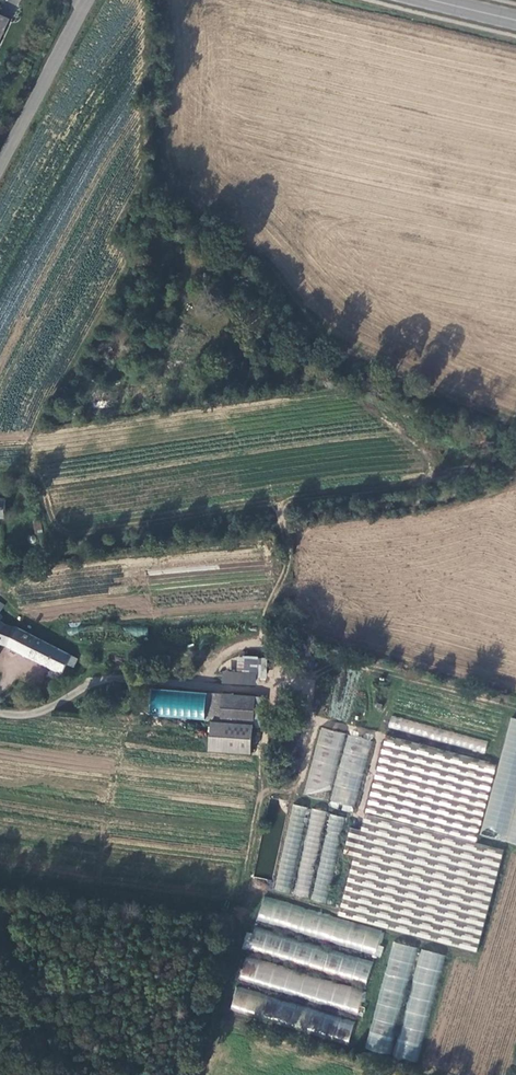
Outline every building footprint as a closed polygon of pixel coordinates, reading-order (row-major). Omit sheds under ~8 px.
[(0,16),(0,40),(9,19),(0,16)] [(12,543),(7,545),(7,550),(12,555),(16,549),(16,545),(12,543)] [(76,668),(81,660),(36,638),(6,622),(0,632),(0,643),(2,644),(13,648),(64,673),(69,665),(76,668)] [(256,679),(266,680),(267,657),(237,656),(236,671),(222,670),(221,683),(256,685),(256,679)] [(300,691),(313,692),(314,680),(301,679),(300,691)] [(212,722),(213,696),(179,694),(177,722),(204,724),(204,721),(210,721),(212,722)] [(253,698),(213,696),(212,722),(252,724),(253,698)] [(390,718),(388,729),(485,750),(488,739),(390,718)] [(509,718),(480,836),(515,845),(515,719),(509,718)] [(212,722),(210,721),(208,751),(250,755),(252,724),(212,722)] [(354,813),(370,739),(346,734),(346,733),(319,727),(304,795),(329,800),(329,804),(341,807),(341,810),(354,813)] [(291,804),(274,891),(310,898),(309,900),(328,904),(344,817),(328,813),(328,811),(291,804)] [(496,876),(502,850),(475,844),(477,836),(464,833),(460,848),(471,850),(468,862),(478,864),(476,871),(496,876)] [(399,922),(397,927),(429,941),(436,926),(440,925),(439,916),(435,914),(438,906),(437,886),(444,885),(437,882),(436,874),(431,874),(413,866),(424,865),(423,855),(426,855),(428,851),(415,852),(408,867),(409,871),(400,890),(399,871),(396,878),(383,879),(384,889),(379,901),(392,900),(389,905),(390,919),(399,922)] [(487,909),(495,879),(477,874),(475,884),(479,885),(475,899),(473,899),(472,905),(487,909)] [(384,929),(262,897),(256,922),(381,954),(383,946),(380,945),(384,929)] [(453,937),(458,923),(448,920),(451,912),(446,910),(439,933),(453,937)] [(461,949),(478,951),(482,920),(465,918),(461,949)] [(246,931),(242,949),(305,966),(304,970),(365,987),(373,955),(255,923),(252,933),(246,931)] [(391,941),(366,1049),(418,1061),(443,955),(419,949),(419,947),(391,941)] [(301,998),(358,1012),(364,989),(244,957),(238,984),(301,1000),(301,998)] [(348,1043),(355,1021),(236,986),(229,1008),(348,1043)]
